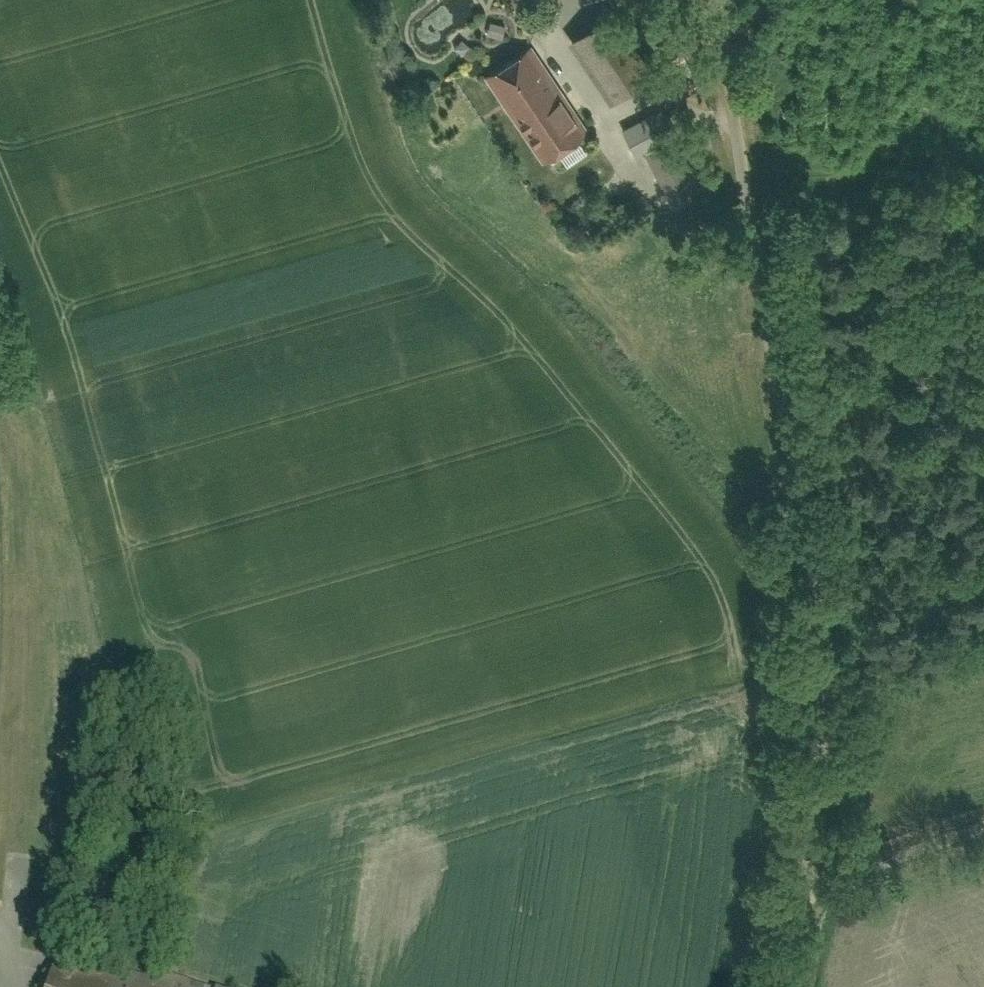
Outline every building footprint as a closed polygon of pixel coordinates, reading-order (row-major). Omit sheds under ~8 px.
[(568,37),(610,101),(652,73),(610,9),(568,37)] [(487,35),(501,39),(505,25),(491,21),(487,35)] [(483,78),(542,164),(587,133),(529,47),(483,78)] [(622,130),(637,155),(642,151),(659,143),(644,117),(622,130)] [(642,151),(659,184),(682,172),(665,140),(642,151)] [(120,966),(113,986),(192,986),(120,966)] [(54,976),(50,986),(91,986),(54,976)]
